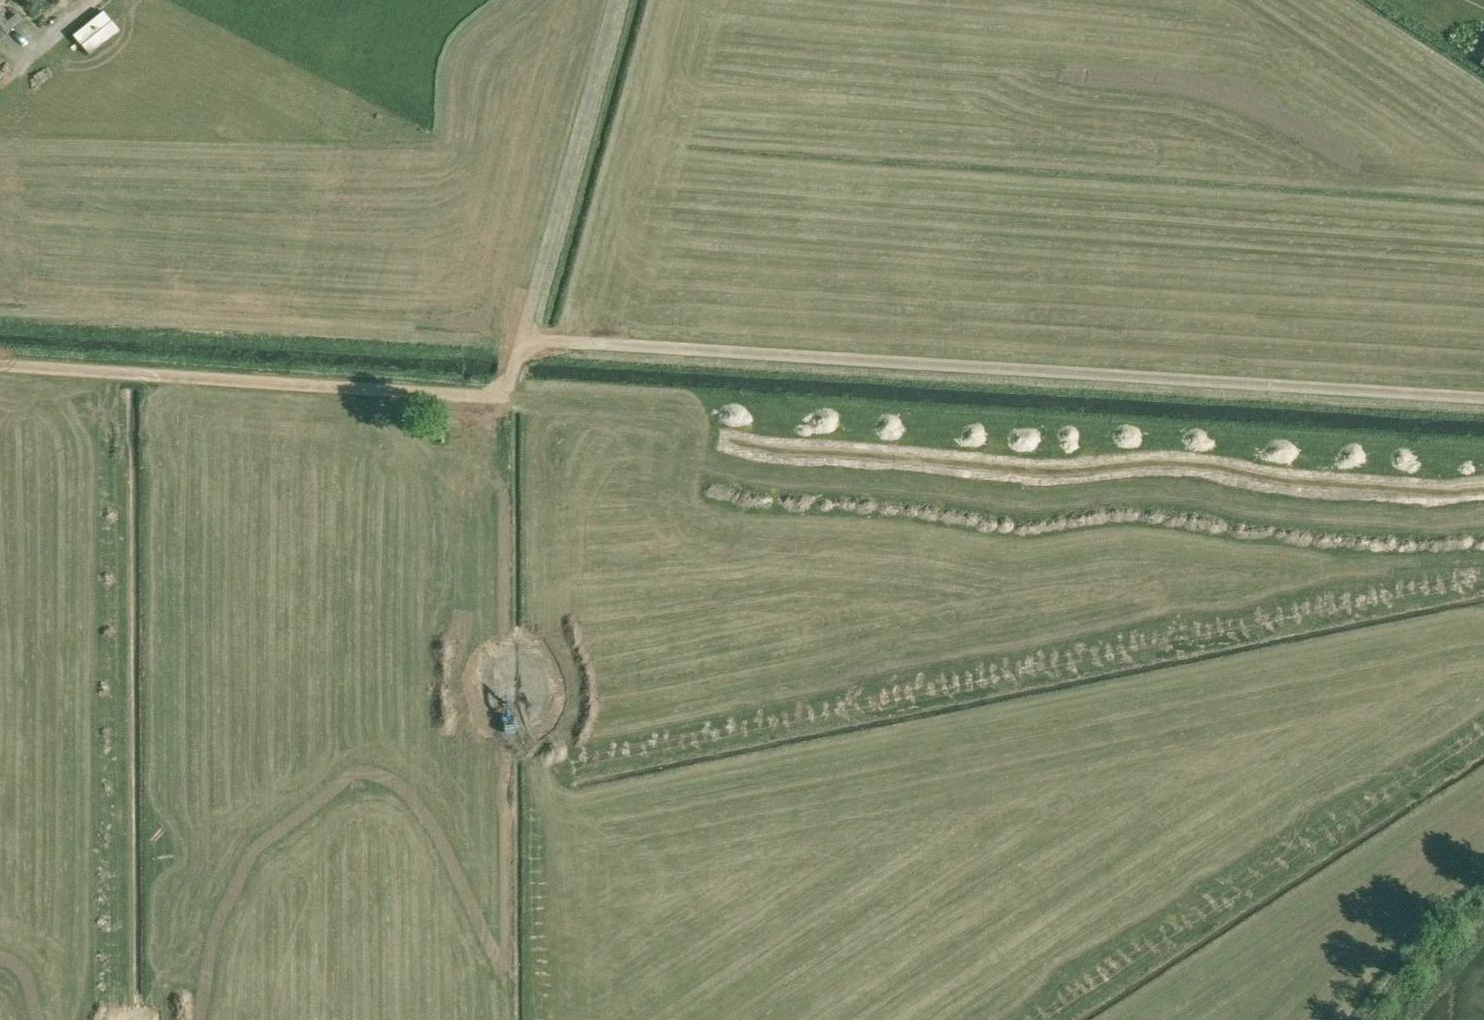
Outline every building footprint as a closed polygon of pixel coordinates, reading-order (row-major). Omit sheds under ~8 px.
[(8,21),(0,12),(0,39),(13,27),(8,21)]
